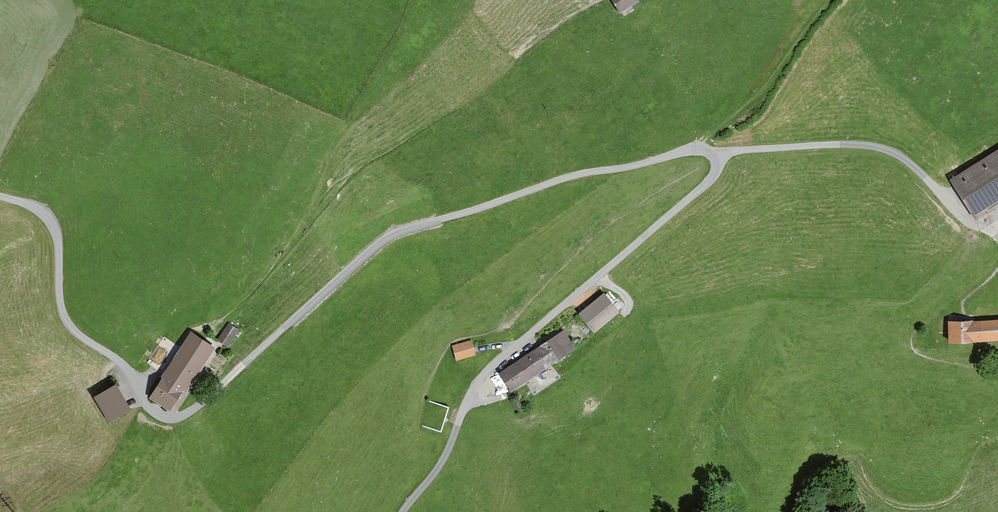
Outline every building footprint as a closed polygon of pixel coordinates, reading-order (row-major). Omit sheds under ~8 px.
[(615,13),(633,4),(631,0),(608,0),(615,13)] [(948,177),(973,218),(997,204),(997,148),(948,177)] [(614,313),(601,296),(575,314),(588,331),(614,313)] [(945,322),(947,344),(997,341),(997,320),(945,322)] [(236,331),(226,325),(214,342),(225,349),(236,331)] [(561,332),(496,374),(507,391),(572,349),(561,332)] [(189,333),(147,395),(167,408),(176,393),(180,396),(212,348),(189,333)] [(470,343),(450,347),(453,362),(473,357),(470,343)] [(128,410),(116,395),(100,409),(112,424),(128,410)]
